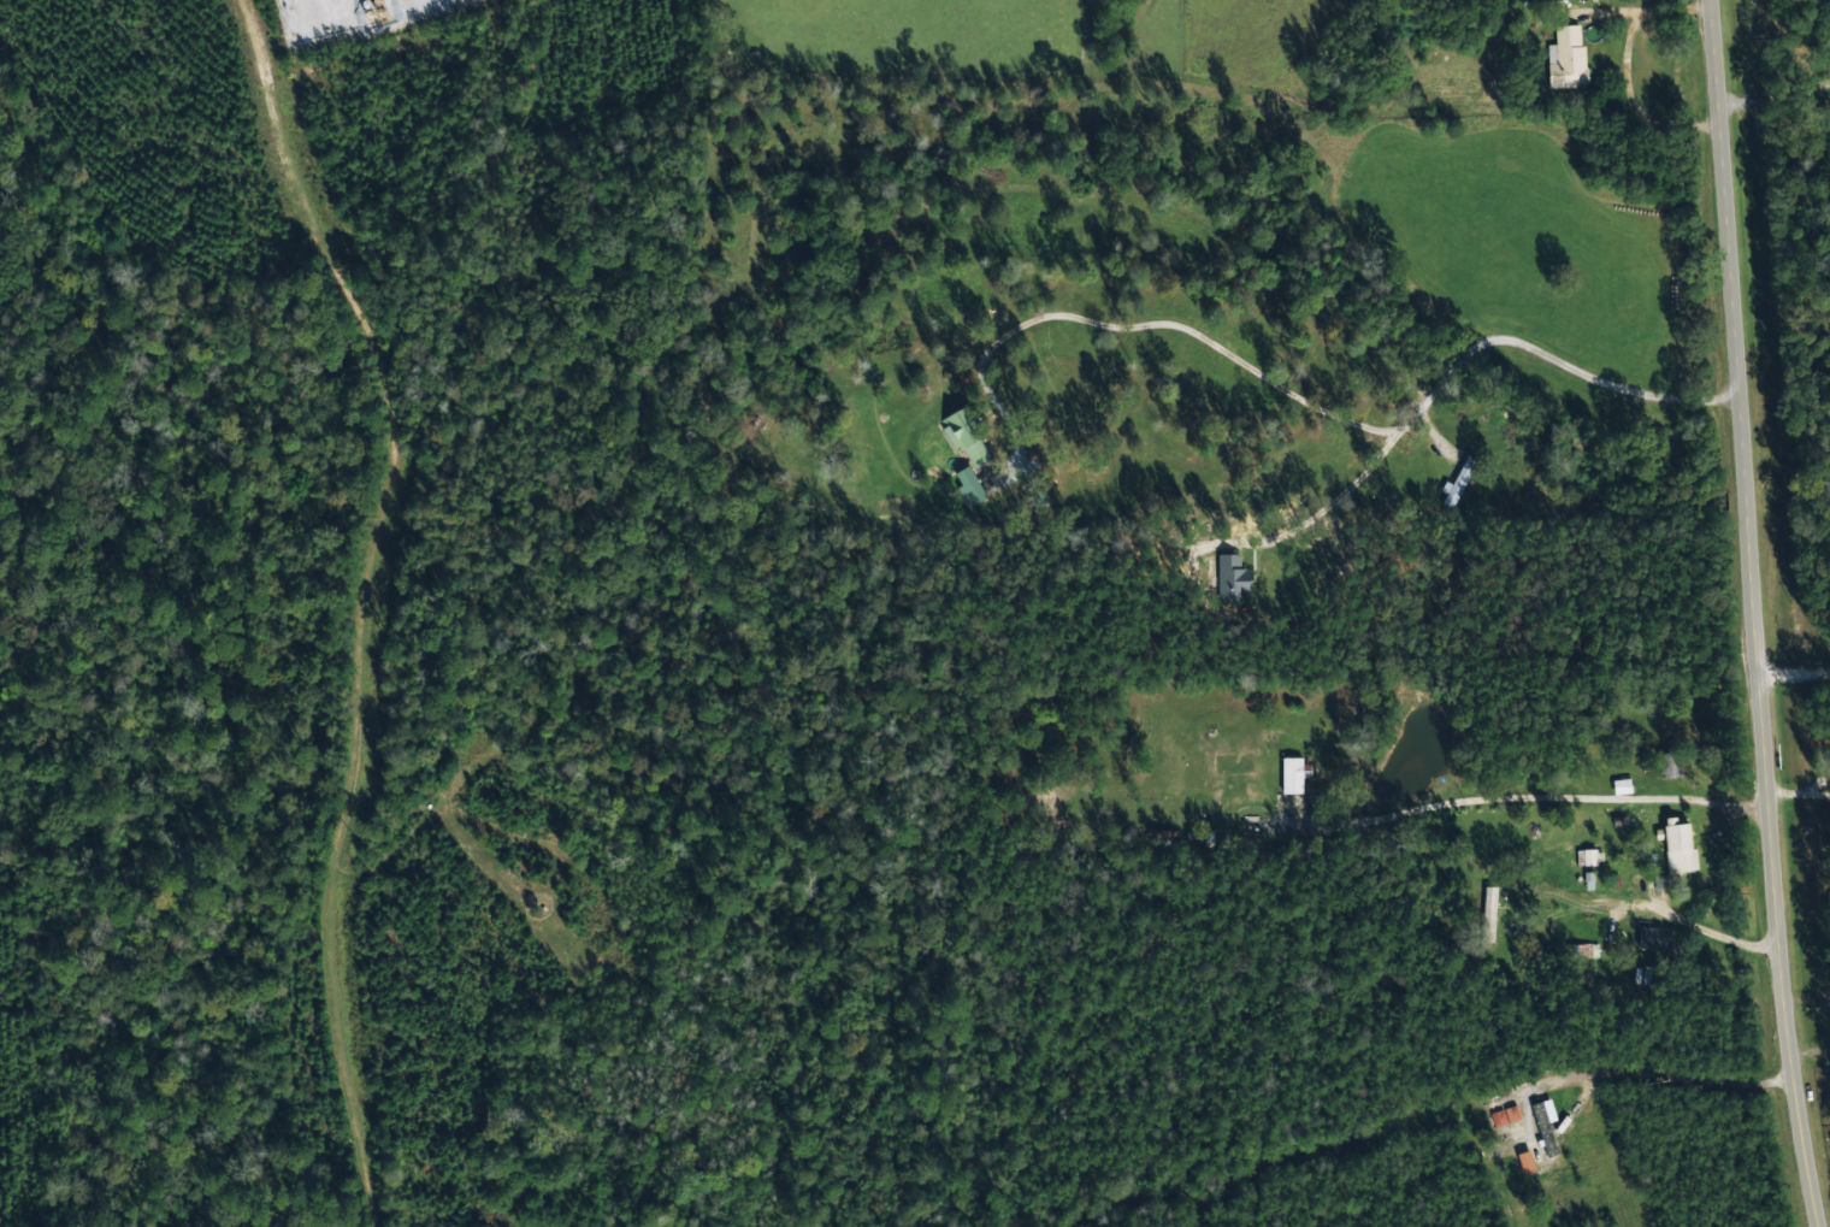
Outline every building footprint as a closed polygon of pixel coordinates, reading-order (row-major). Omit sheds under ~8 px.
[(1554,28),(1554,58),(1547,58),(1547,89),(1583,88),(1581,27),(1554,28)] [(963,408),(940,419),(967,472),(990,460),(963,408)] [(1439,503),(1450,510),(1478,464),(1466,457),(1439,503)] [(983,500),(965,467),(949,476),(967,509),(983,500)] [(1675,751),(1654,755),(1659,779),(1679,776),(1675,751)] [(1279,796),(1301,796),(1301,779),(1305,779),(1305,759),(1279,759),(1279,796)] [(1611,781),(1611,794),(1629,794),(1629,781),(1611,781)] [(1695,873),(1694,849),(1686,849),(1685,823),(1661,824),(1663,875),(1695,873)] [(1574,866),(1600,866),(1600,851),(1574,851),(1574,866)] [(1494,887),(1481,887),(1481,944),(1494,944),(1494,887)] [(1635,950),(1670,950),(1670,929),(1636,929),(1635,950)] [(1596,945),(1559,945),(1559,960),(1596,960),(1596,945)] [(1527,1107),(1544,1158),(1557,1154),(1539,1103),(1527,1107)] [(1516,1155),(1520,1175),(1531,1173),(1529,1162),(1527,1163),(1525,1154),(1516,1155)]
